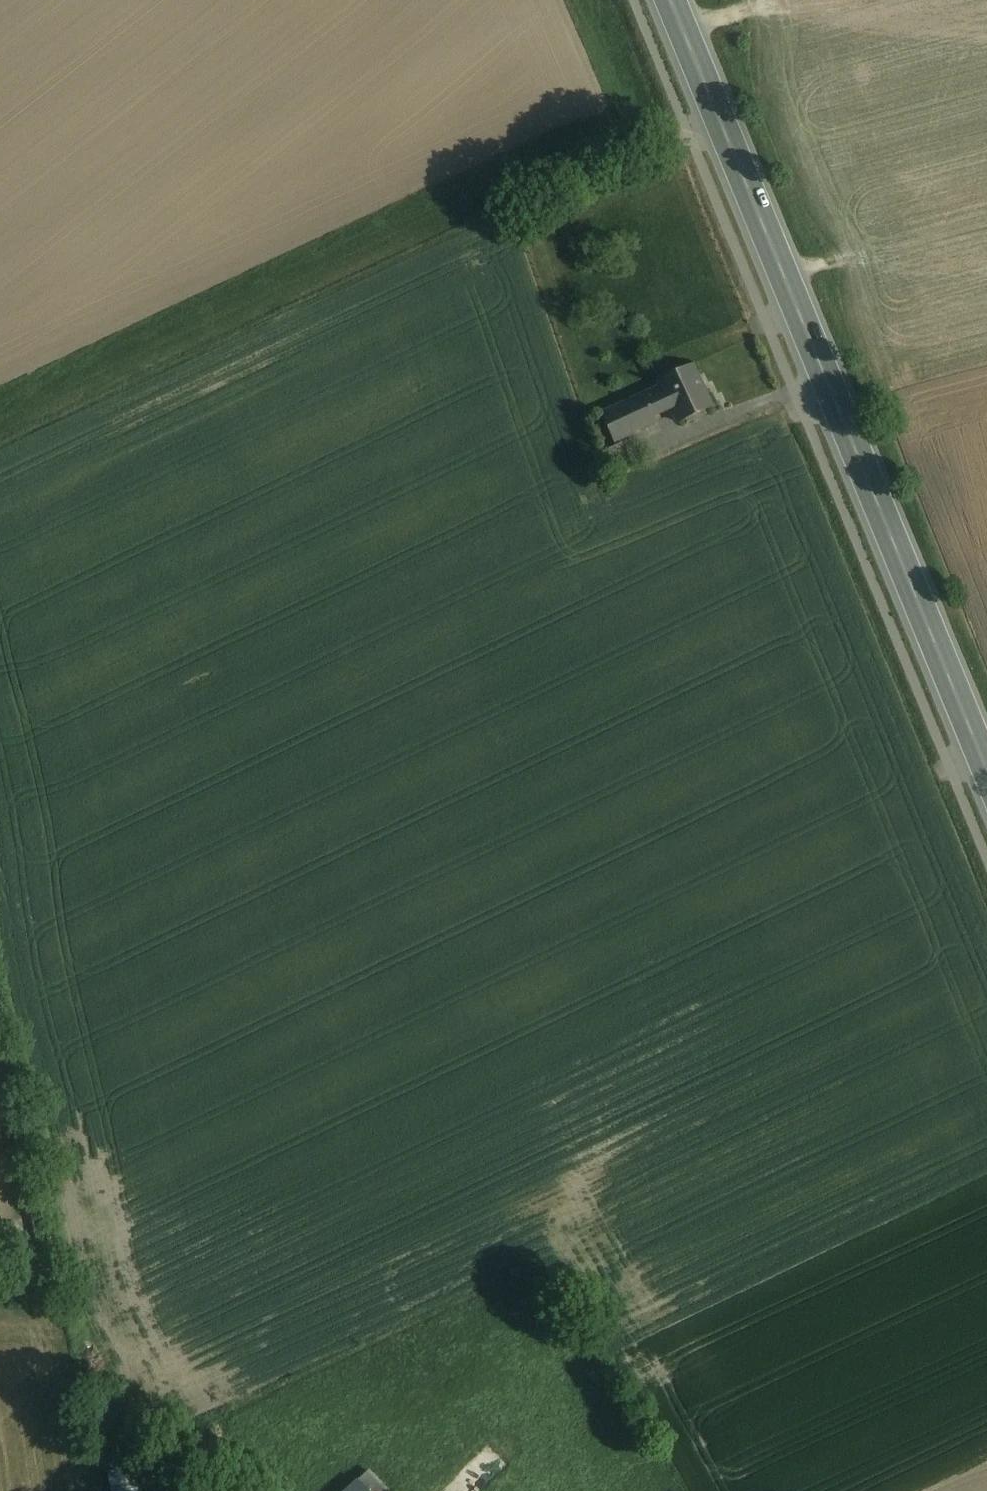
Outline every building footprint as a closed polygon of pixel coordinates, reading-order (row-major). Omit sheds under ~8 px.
[(692,366),(659,382),(662,387),(643,396),(650,411),(669,402),(671,407),(679,423),(712,408),(692,366)] [(650,411),(643,396),(602,415),(614,442),(656,422),(653,416),(650,411)] [(669,402),(650,411),(653,416),(671,407),(669,402)] [(346,1490),(368,1490),(358,1480),(346,1490)]
